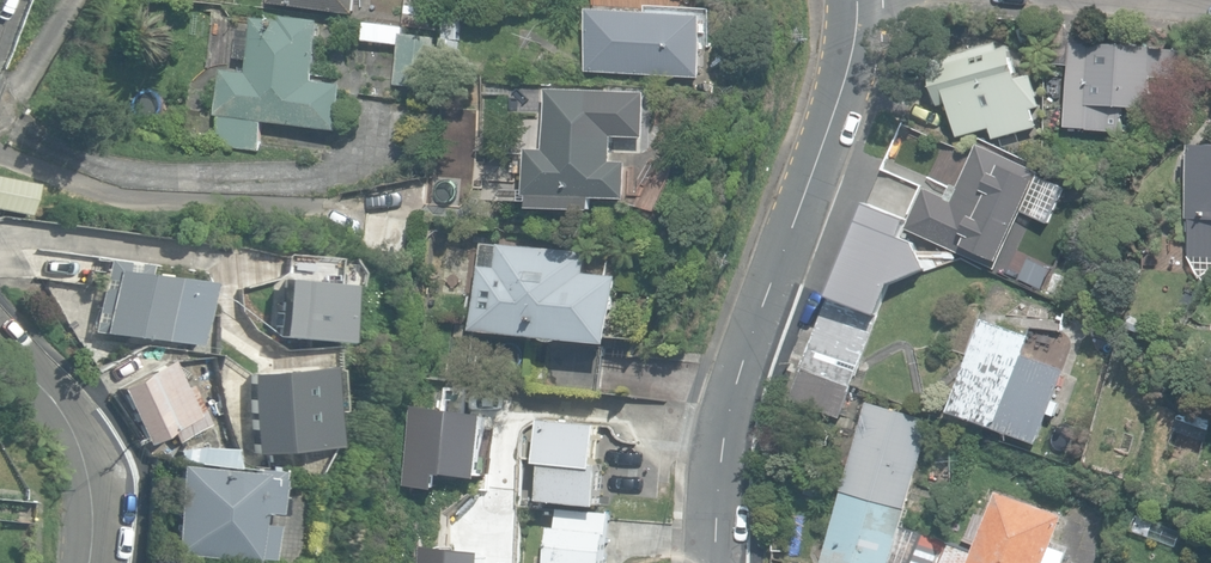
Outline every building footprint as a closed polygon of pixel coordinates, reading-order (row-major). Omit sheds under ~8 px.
[(355,13),(357,0),(271,0),(270,2),(355,13)] [(439,30),(443,0),(408,0),(404,25),(439,30)] [(587,72),(700,78),(703,16),(590,10),(587,72)] [(217,145),(259,150),(263,121),(339,130),(345,85),(316,81),(324,22),(285,17),(284,22),(255,18),(253,33),(240,31),(236,58),(249,59),(247,73),(222,70),(217,116),(221,116),(217,145)] [(395,85),(432,89),(438,37),(406,34),(407,27),(366,22),(364,40),(400,44),(395,85)] [(1065,128),(1121,132),(1123,108),(1149,110),(1151,78),(1178,80),(1180,52),(1071,44),(1065,128)] [(912,120),(958,139),(978,91),(932,72),(912,120)] [(528,196),(625,197),(625,160),(611,160),(611,131),(643,131),(644,90),(546,89),(545,150),(528,150),(528,196)] [(1210,258),(1210,146),(1194,145),(1190,219),(1193,220),(1191,257),(1210,258)] [(910,229),(998,268),(1040,173),(979,146),(960,189),(953,186),(948,198),(927,189),(910,229)] [(27,215),(34,186),(0,178),(0,209),(27,215)] [(860,222),(900,238),(909,216),(870,200),(860,222)] [(360,246),(406,254),(412,221),(366,213),(360,246)] [(900,238),(860,222),(850,246),(857,249),(880,258),(908,270),(918,245),(900,238)] [(588,252),(497,244),(496,265),(478,263),(472,331),(614,344),(620,277),(586,274),(588,252)] [(871,282),(880,258),(857,249),(848,272),(871,282)] [(1021,254),(1012,274),(1044,288),(1052,269),(1021,254)] [(195,345),(203,282),(139,274),(140,264),(99,259),(90,332),(195,345)] [(889,289),(871,282),(848,272),(841,270),(830,297),(878,316),(889,289)] [(274,287),(268,345),(336,351),(341,294),(274,287)] [(849,386),(878,316),(830,297),(801,368),(803,368),(849,386)] [(996,428),(1039,444),(1045,428),(1066,370),(1025,355),(1031,337),(986,320),(952,412),(996,428)] [(546,386),(602,392),(606,354),(550,349),(546,386)] [(135,428),(145,443),(169,429),(176,441),(199,428),(205,425),(181,385),(175,388),(158,359),(111,387),(135,428)] [(849,386),(803,368),(803,369),(791,399),(841,418),(852,387),(849,386)] [(317,374),(238,380),(245,466),(323,460),(317,374)] [(843,491),(905,508),(928,428),(930,419),(868,402),(861,428),(843,491)] [(1175,429),(1204,440),(1208,428),(1210,421),(1181,411),(1175,428),(1175,429)] [(601,506),(604,463),(599,463),(603,425),(543,419),(539,463),(543,463),(540,501),(601,506)] [(171,552),(244,558),(244,556),(246,556),(259,557),(262,524),(249,523),(250,510),(270,512),(271,497),(266,496),(268,469),(248,467),(248,471),(196,467),(197,463),(231,467),(228,449),(195,447),(153,452),(152,486),(178,474),(171,552)] [(905,508),(843,491),(823,562),(890,562),(905,508)] [(1056,557),(1048,555),(1063,516),(999,492),(973,562),(1054,562),(1056,557)] [(974,552),(946,543),(939,562),(971,562),(974,552)]
